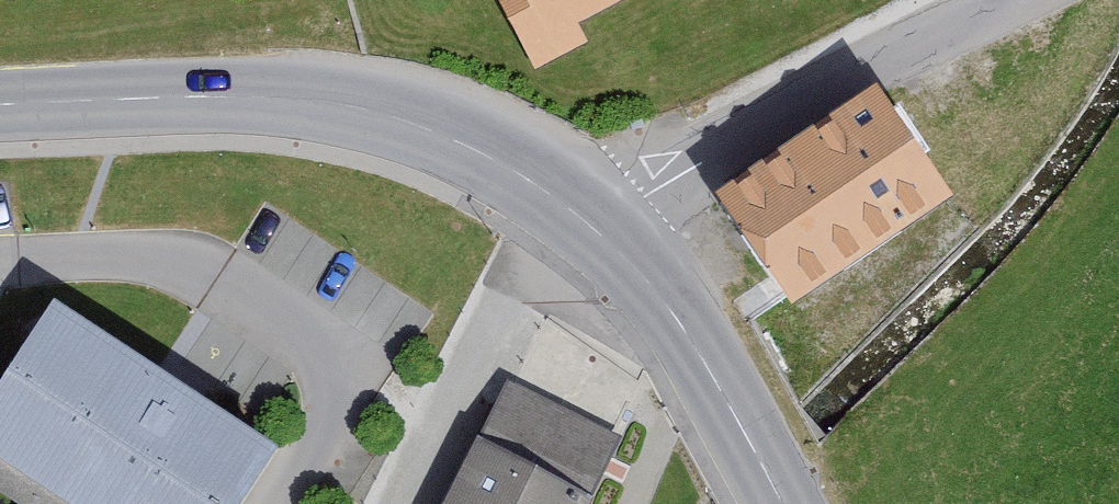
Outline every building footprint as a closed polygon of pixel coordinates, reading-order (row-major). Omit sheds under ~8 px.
[(538,77),(593,49),(582,29),(640,0),(499,0),(538,77)] [(906,102),(749,204),(817,308),(974,206),(906,102)] [(70,314),(0,420),(0,481),(35,503),(255,503),(287,456),(151,367),(70,314)] [(506,395),(453,503),(601,503),(626,452),(506,395)]
